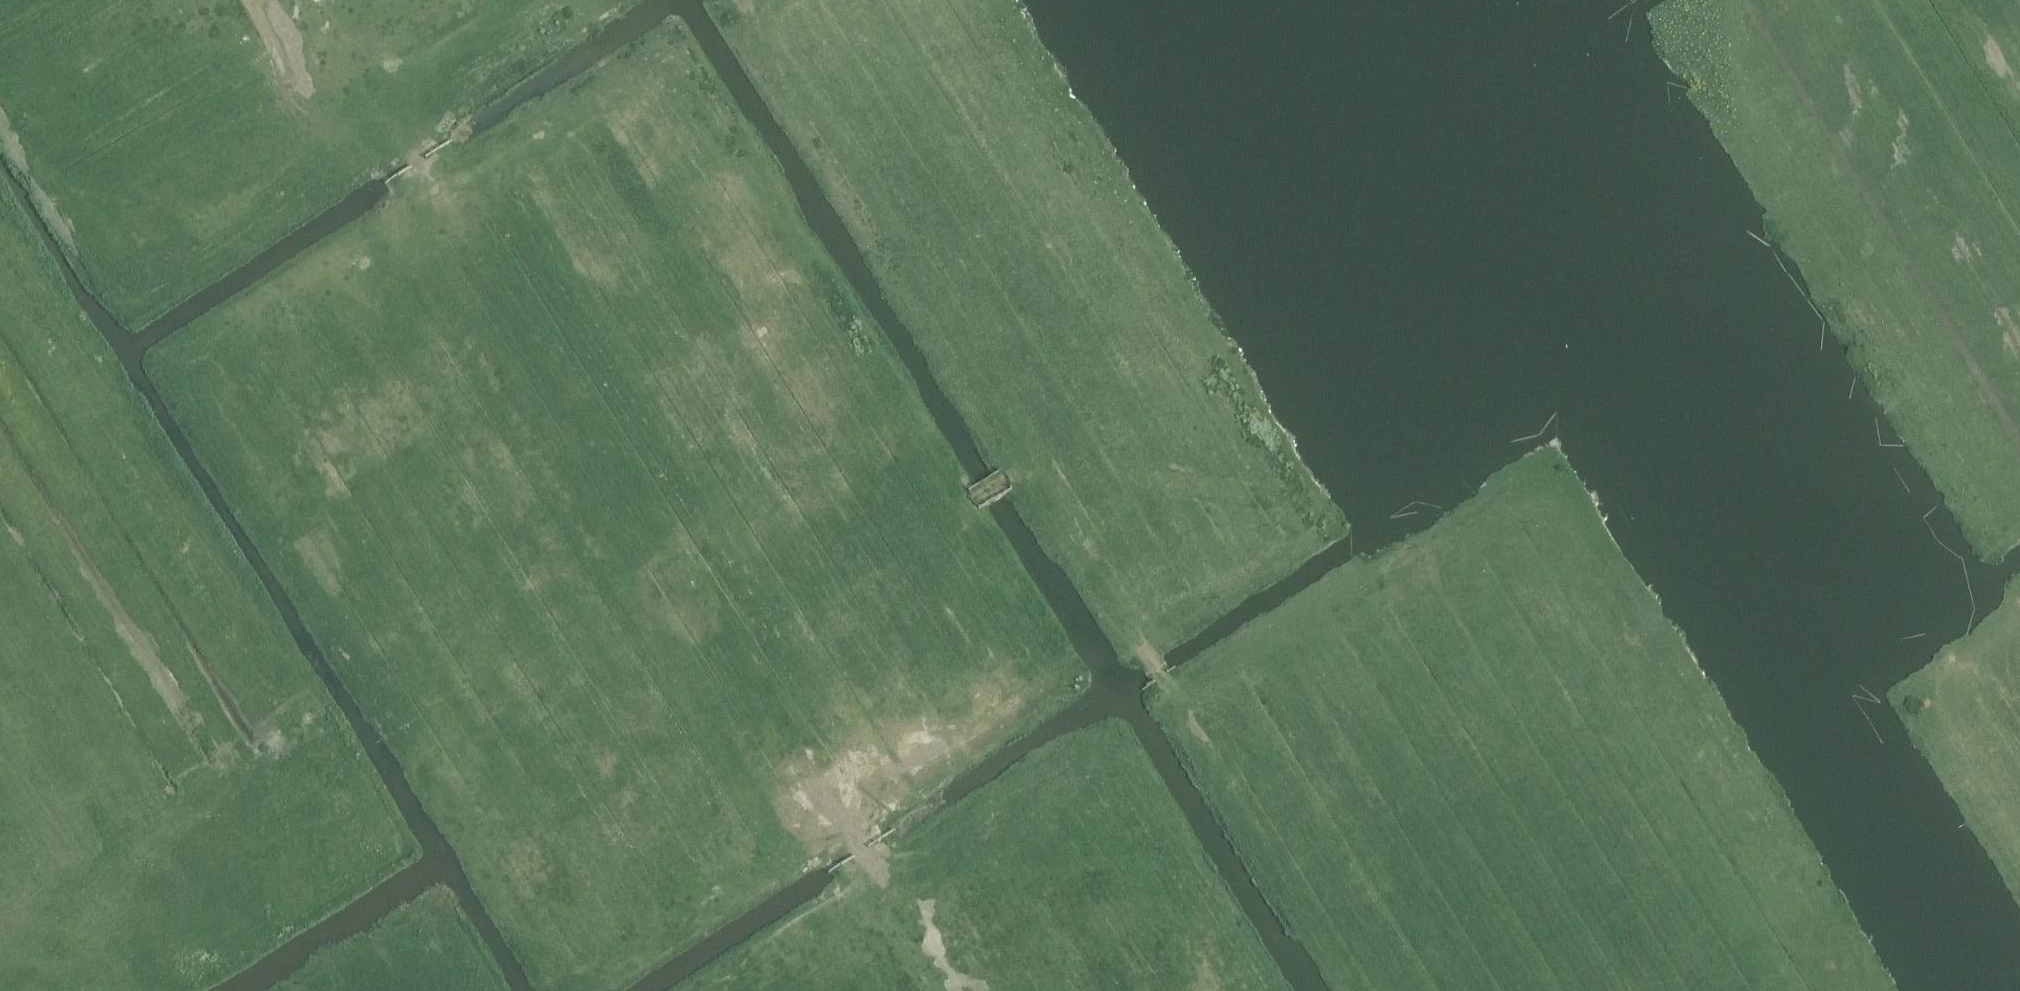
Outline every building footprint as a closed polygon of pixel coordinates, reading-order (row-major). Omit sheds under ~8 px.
[(986,498),(1010,486),(1003,471),(979,483),(986,498)]
